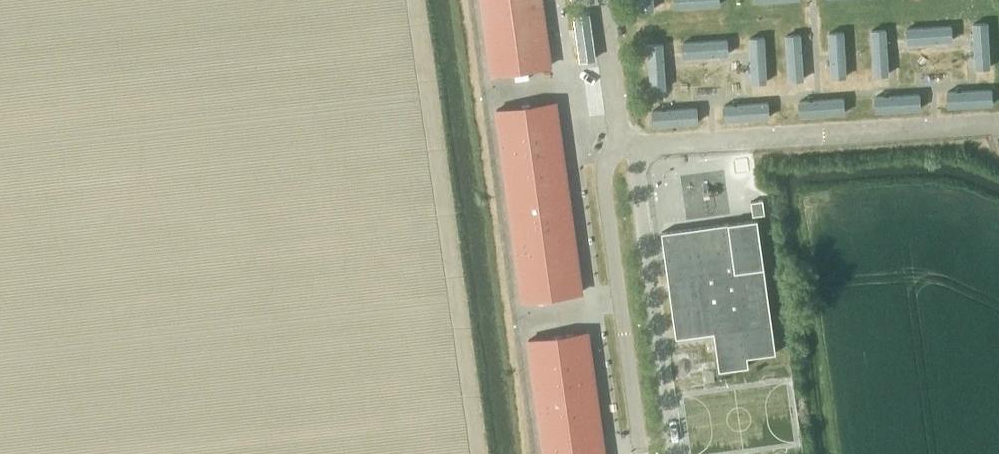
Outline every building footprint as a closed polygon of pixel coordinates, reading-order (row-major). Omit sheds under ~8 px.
[(550,66),(540,0),(481,0),(491,74),(550,66)] [(638,10),(653,9),(653,0),(637,0),(638,10)] [(589,11),(572,13),(578,60),(595,58),(589,11)] [(989,19),(973,20),(974,39),(975,67),(990,67),(989,19)] [(905,28),(906,42),(952,40),(951,25),(905,28)] [(886,26),(870,27),(872,74),(888,74),(887,37),(886,26)] [(843,29),(827,30),(829,54),(829,61),(830,77),(846,76),(843,29)] [(800,32),(784,33),(787,80),(803,79),(802,57),(801,43),(800,32)] [(764,34),(749,35),(750,52),(752,82),(767,82),(764,34)] [(681,40),(682,57),(727,53),(726,37),(681,40)] [(662,41),(646,42),(649,89),(665,89),(663,53),(662,41)] [(946,91),(947,106),(992,104),(992,89),(976,90),(946,91)] [(874,96),(875,111),(920,108),(919,93),(874,96)] [(798,101),(799,115),(845,113),(844,98),(798,101)] [(522,300),(581,292),(554,101),(496,110),(522,300)] [(722,105),(723,120),(769,118),(768,102),(722,105)] [(651,109),(652,124),(698,122),(697,107),(657,109),(651,109)] [(765,214),(763,199),(750,201),(752,215),(765,214)] [(757,219),(661,232),(666,270),(668,285),(669,290),(674,329),(675,337),(714,332),(717,350),(719,370),(748,366),(747,357),(775,353),(757,219)] [(586,332),(528,340),(544,453),(603,453),(586,332)]
